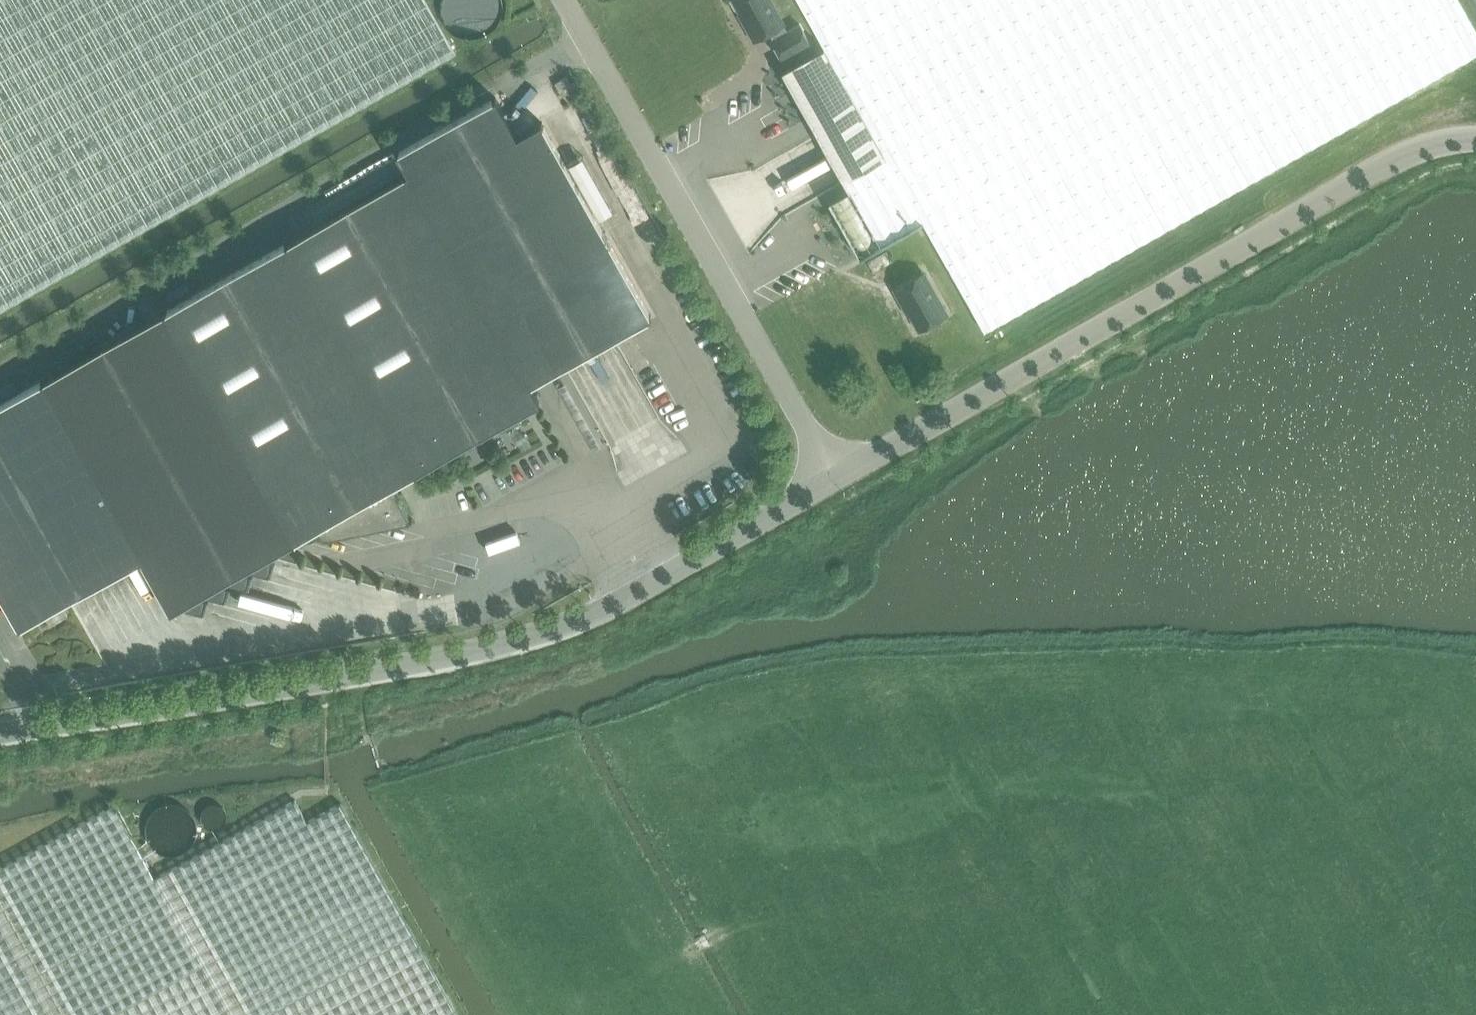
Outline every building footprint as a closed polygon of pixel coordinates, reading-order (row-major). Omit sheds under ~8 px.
[(454,50),(426,0),(0,0),(0,306),(454,50)] [(783,23),(770,0),(734,0),(755,38),(783,23)] [(922,219),(984,329),(1475,52),(1475,26),(1461,0),(799,0),(824,46),(922,219)] [(807,44),(795,24),(768,40),(779,60),(807,44)] [(879,242),(922,219),(824,46),(782,70),(879,242)] [(567,76),(555,82),(560,91),(571,85),(567,76)] [(20,625),(141,556),(170,608),(318,525),(324,536),(411,518),(391,484),(538,400),(528,383),(650,314),(541,121),(517,134),(495,96),(395,152),(407,173),(42,379),(0,403),(0,590),(20,625)] [(873,271),(891,261),(886,251),(868,261),(873,271)] [(918,328),(946,312),(923,271),(895,286),(918,328)] [(340,800),(306,819),(294,797),(153,875),(115,808),(108,805),(0,864),(0,1014),(459,1014),(340,800)] [(193,814),(190,810),(187,808),(183,805),(179,804),(175,803),(170,803),(166,803),(162,805),(158,807),(154,809),(151,813),(149,816),(147,820),(146,824),(146,829),(146,833),(147,838),(149,842),(152,845),(155,848),(158,851),(162,853),(166,854),(171,855),(175,855),(180,854),(184,852),(187,850),(191,847),(193,843),(196,839),(197,835),(198,831),(198,826),(197,822),(195,818),(193,814)]
